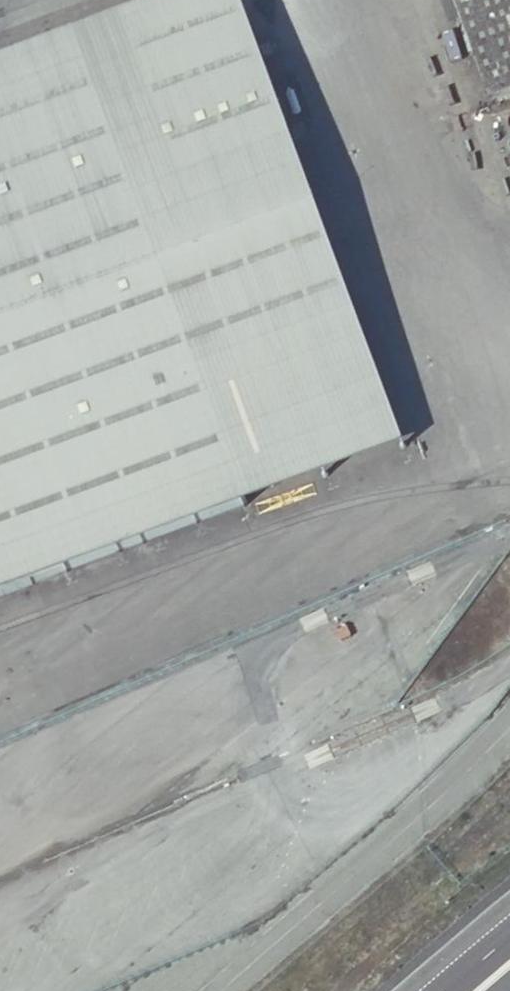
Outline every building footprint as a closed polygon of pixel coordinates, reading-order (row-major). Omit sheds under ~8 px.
[(241,0),(170,0),(0,63),(0,596),(166,534),(199,522),(405,446),(374,364),(241,0)] [(488,98),(509,90),(509,0),(452,0),(488,98)]
